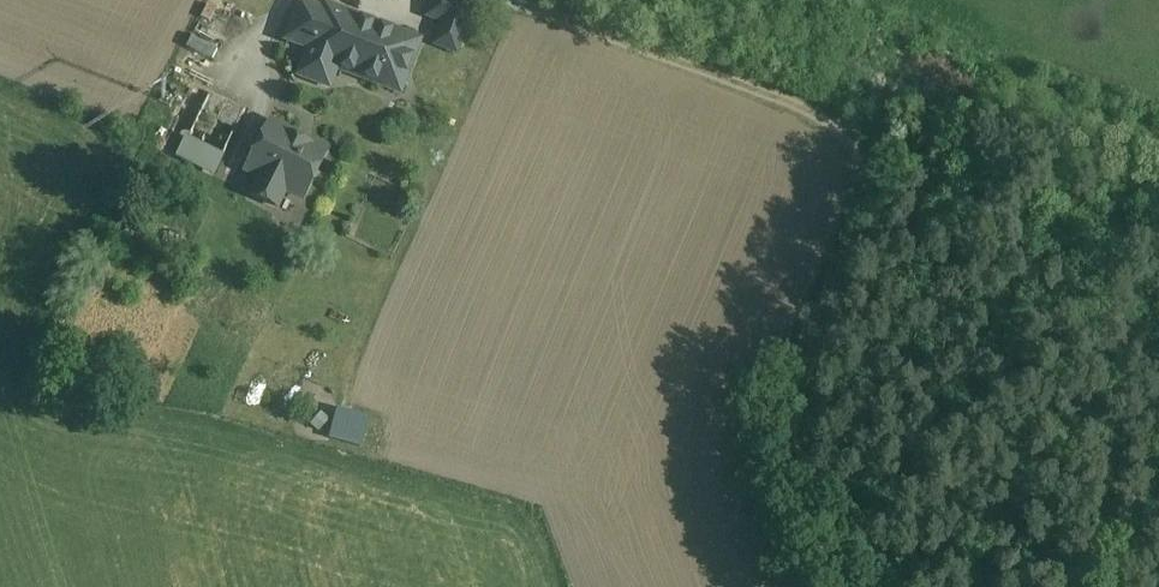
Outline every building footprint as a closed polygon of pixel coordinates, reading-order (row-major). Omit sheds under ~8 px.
[(446,0),(435,0),(429,17),(465,30),(472,10),(446,0)] [(323,11),(298,2),(284,40),(309,49),(310,50),(324,11),(323,11)] [(394,38),(357,24),(341,18),(343,13),(325,6),(323,11),(324,11),(310,50),(309,49),(299,77),(317,83),(324,65),(336,69),(337,69),(400,93),(419,42),(396,33),(394,38)] [(193,37),(190,48),(216,56),(219,44),(193,37)] [(197,87),(179,126),(192,131),(211,93),(197,87)] [(245,110),(211,93),(192,131),(192,132),(181,155),(210,169),(206,176),(213,179),(245,110)] [(327,152),(270,124),(246,171),(261,178),(252,196),(277,208),(285,191),(303,200),(327,152)] [(341,406),(331,437),(365,447),(374,416),(341,406)]
